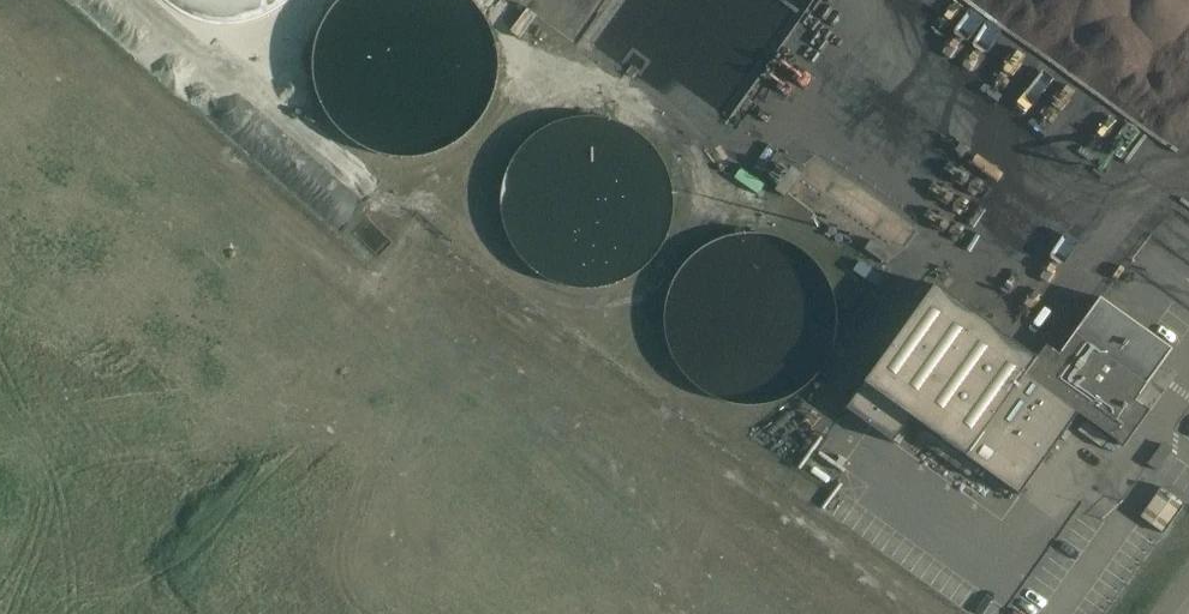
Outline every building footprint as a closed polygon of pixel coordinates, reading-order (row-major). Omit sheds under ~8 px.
[(496,69),(495,52),(491,38),(482,22),(473,10),(462,0),(358,0),(352,5),(341,17),(332,31),(326,48),(324,58),(324,67),(325,84),(329,100),(333,108),(338,116),(347,128),(361,139),(375,147),(391,153),(398,154),(410,155),(425,154),(442,149),(449,146),(460,139),(472,129),(482,116),(491,100),(495,85),(496,69)] [(590,0),(572,0),(557,17),(567,26),(590,0)] [(671,218),(672,202),(671,186),(667,171),(658,155),(649,143),(637,132),(623,124),(605,118),(591,116),(574,117),(557,121),(550,124),(539,130),(528,138),(517,150),(508,164),(502,181),(500,191),(500,200),(501,217),(505,233),(509,241),(514,249),(523,261),(537,273),(551,281),(567,286),(574,287),(586,288),(601,287),(618,282),(625,279),(636,273),(648,262),(658,249),(667,233),(671,218)] [(774,143),(785,126),(774,119),(763,136),(774,143)] [(837,342),(839,324),(837,306),(833,292),(824,276),(815,265),(804,255),(791,247),(780,243),(773,241),(758,239),(749,239),(739,240),(723,244),(707,252),(695,262),(683,275),(675,289),(670,306),(668,323),(670,340),(674,356),(683,372),(692,383),(700,390),(707,396),(715,400),(723,404),(740,408),(753,409),(767,408),(777,406),(784,404),(792,400),(800,396),(814,384),(824,372),(833,356),(837,342)] [(888,349),(846,408),(893,442),(911,416),(1019,494),(1078,413),(1124,446),(1127,442),(1150,410),(1161,394),(1157,392),(1158,392),(1158,391),(1158,390),(1158,389),(1158,388),(1158,387),(1158,386),(1157,386),(1157,385),(1156,385),(1156,384),(1155,384),(1154,384),(1153,384),(1153,383),(1152,384),(1151,384),(1150,384),(1150,385),(1149,385),(1149,386),(1147,384),(1150,379),(1172,349),(1100,297),(1075,332),(1059,354),(1046,345),(1036,358),(935,285),(888,349)] [(1157,470),(1170,453),(1171,451),(1162,443),(1147,463),(1157,470)] [(1163,533),(1185,503),(1161,486),(1140,516),(1163,533)]
